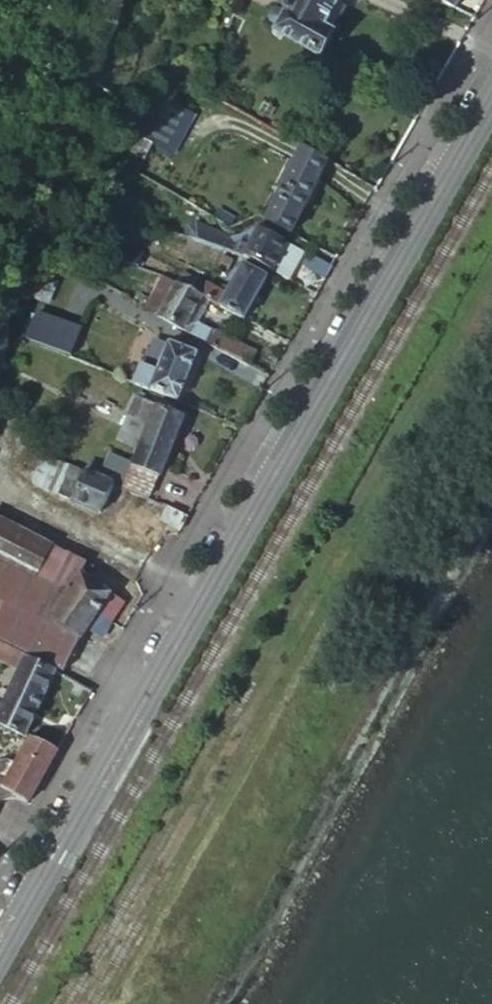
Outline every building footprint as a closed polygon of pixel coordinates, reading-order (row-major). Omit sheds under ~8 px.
[(329,0),(285,0),(279,10),(281,14),(284,16),(275,32),(316,57),(328,36),(320,31),(337,4),(329,0)] [(188,93),(192,86),(178,78),(175,84),(174,85),(188,93)] [(175,102),(159,93),(147,114),(162,122),(175,102)] [(141,132),(150,144),(166,150),(190,111),(175,102),(162,122),(147,114),(141,132)] [(265,220),(289,232),(327,160),(303,147),(265,220)] [(212,233),(206,244),(245,257),(285,279),(299,249),(256,228),(244,235),(228,241),(212,233)] [(126,244),(120,255),(136,263),(142,252),(126,244)] [(323,278),(331,265),(307,253),(300,267),(323,278)] [(199,297),(240,319),(264,276),(241,264),(224,294),(206,284),(198,297),(199,297)] [(158,315),(175,284),(162,277),(146,308),(158,315)] [(199,297),(198,297),(175,284),(158,315),(183,329),(199,297)] [(32,327),(27,338),(55,350),(63,331),(50,327),(46,334),(32,327)] [(205,341),(218,348),(224,338),(211,331),(205,341)] [(134,382),(176,399),(196,353),(169,340),(167,346),(157,369),(143,363),(141,363),(134,382)] [(157,369),(167,346),(154,340),(143,363),(157,369)] [(138,417),(148,422),(155,404),(135,395),(130,410),(139,414),(138,417)] [(148,422),(132,462),(158,473),(181,414),(155,404),(148,422)] [(181,414),(158,473),(168,477),(191,418),(181,414)] [(68,465),(42,454),(29,481),(99,511),(111,482),(81,470),(76,482),(63,476),(68,465)] [(112,483),(148,497),(158,473),(132,462),(122,458),(112,483)] [(186,516),(169,506),(161,518),(178,529),(186,516)] [(52,545),(0,518),(0,557),(35,575),(52,545)] [(67,591),(80,572),(70,566),(75,557),(52,545),(35,575),(67,591)] [(112,620),(97,611),(95,614),(64,596),(66,594),(0,560),(0,642),(56,671),(60,670),(88,626),(102,635),(112,620)] [(97,611),(110,591),(80,572),(67,591),(66,594),(64,596),(95,614),(97,611)] [(97,611),(112,620),(124,600),(110,591),(97,611)] [(40,705),(56,671),(0,642),(0,662),(20,671),(11,691),(40,705)] [(27,735),(40,705),(11,691),(4,709),(0,707),(0,723),(27,735)] [(57,748),(32,737),(2,788),(26,802),(57,748)]
